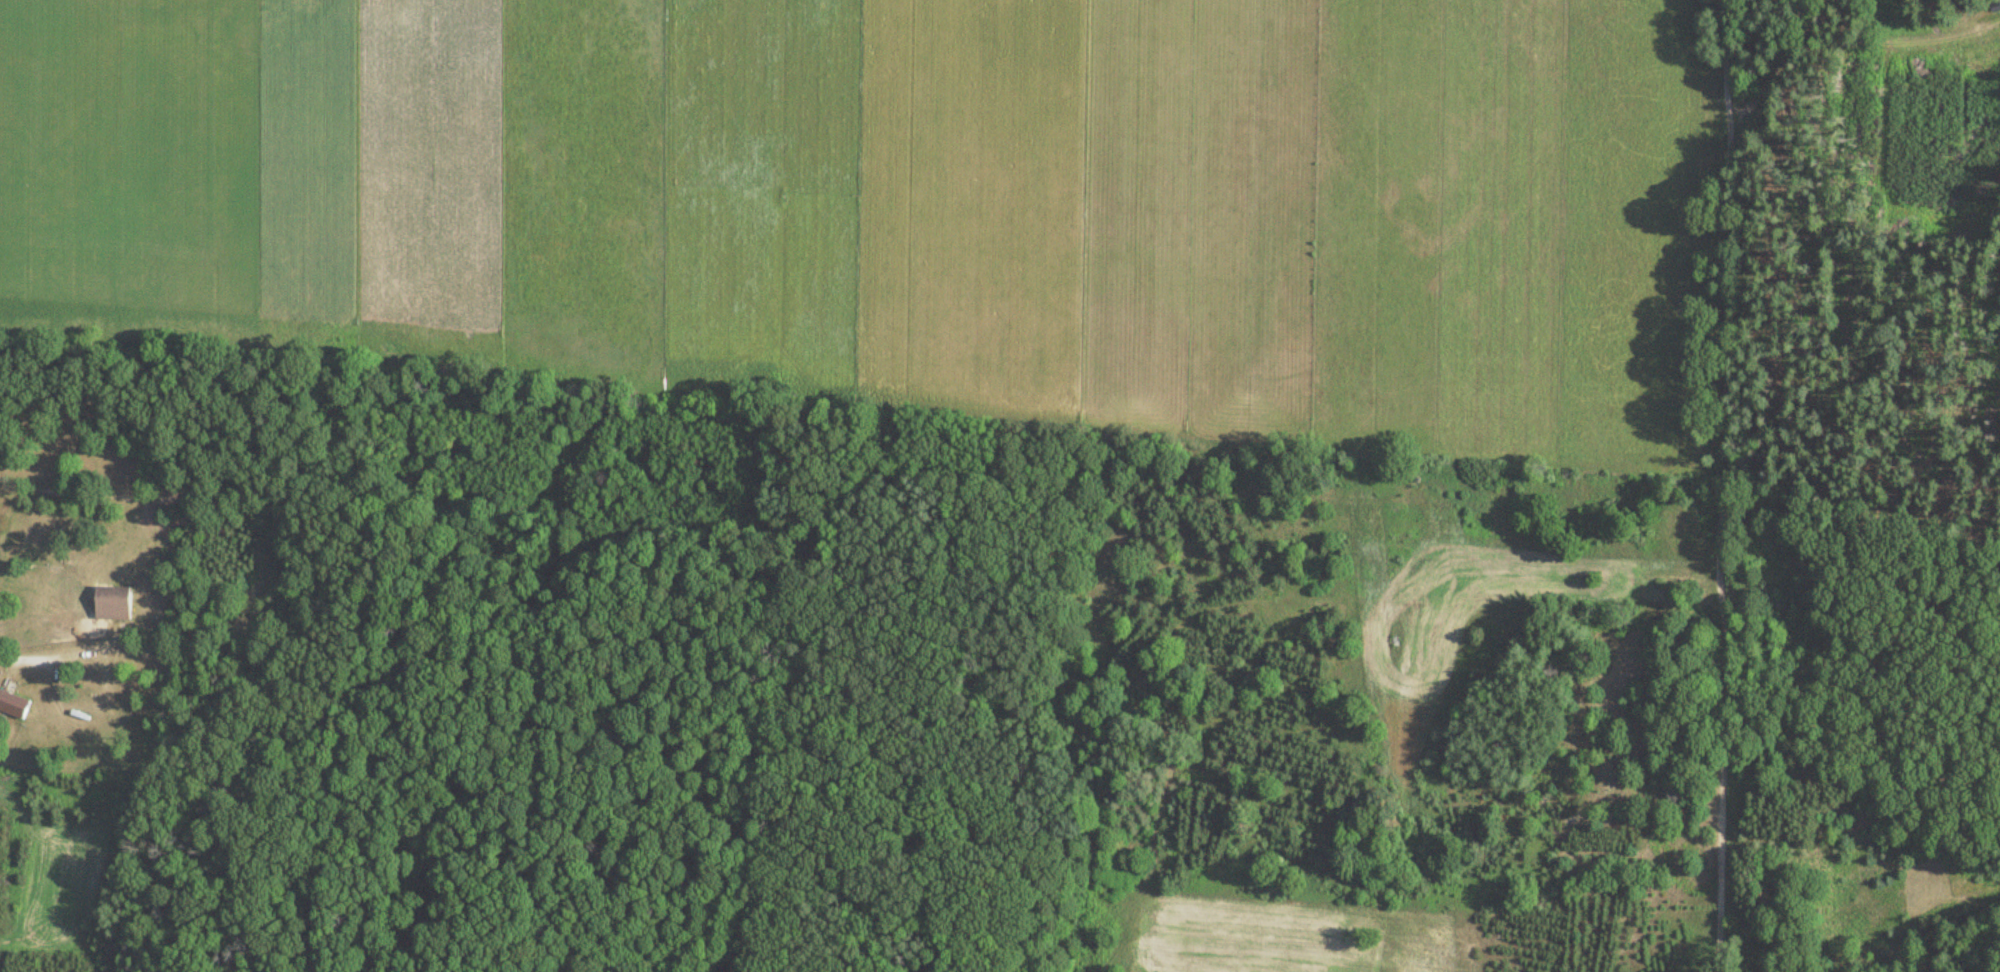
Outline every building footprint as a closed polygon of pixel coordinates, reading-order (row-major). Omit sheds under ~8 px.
[(128,586),(93,586),(93,620),(128,620),(128,586)] [(19,722),(28,702),(0,689),(0,713),(19,722)]
